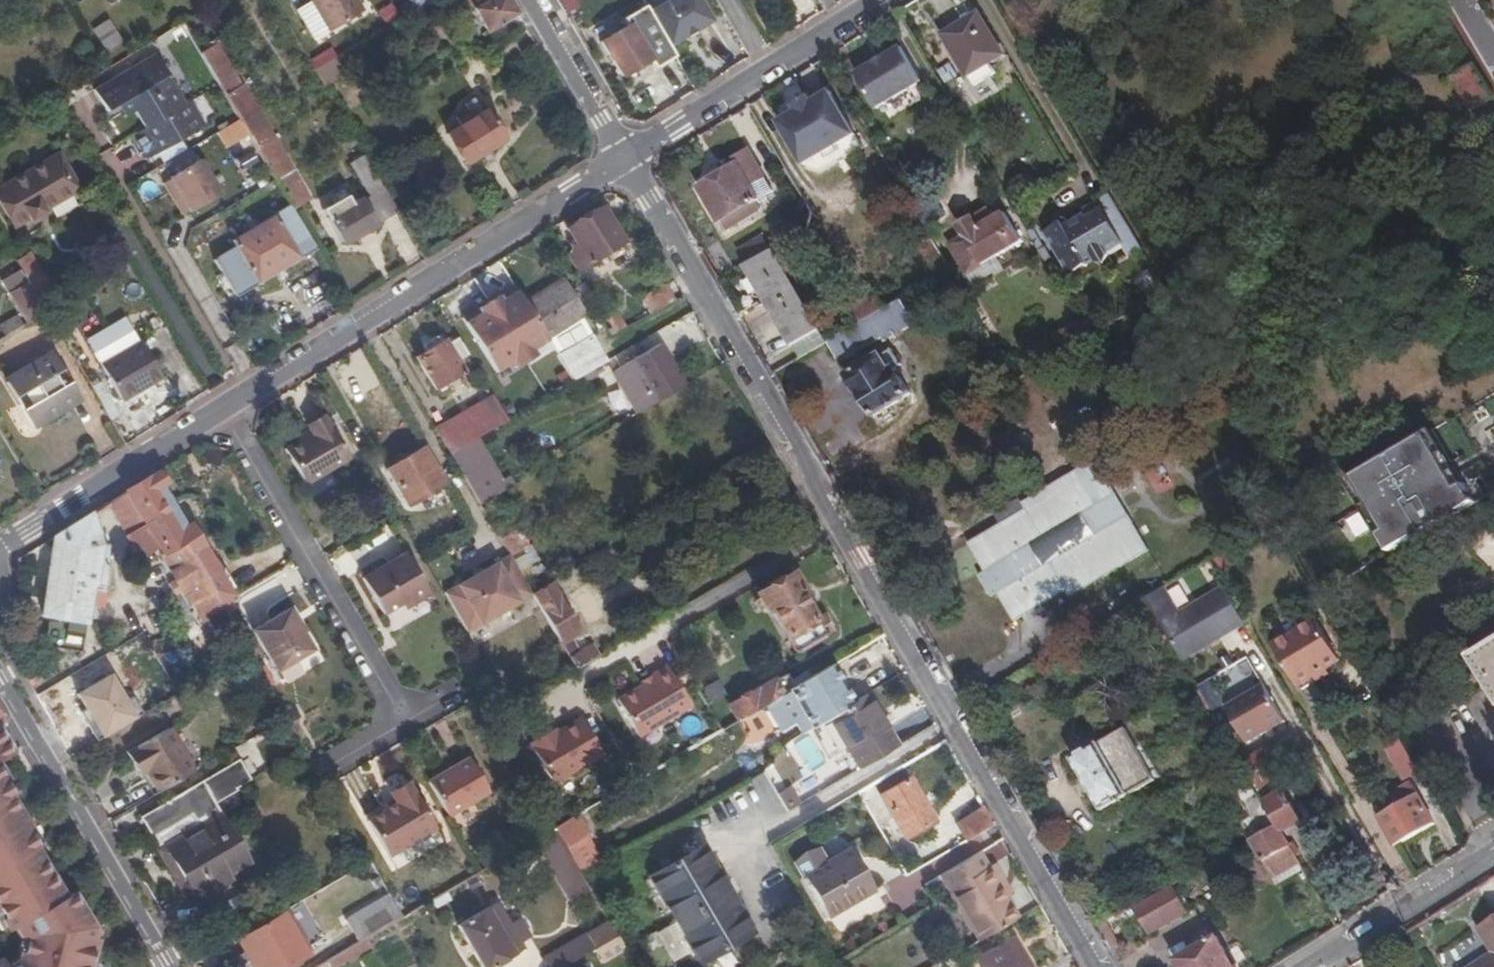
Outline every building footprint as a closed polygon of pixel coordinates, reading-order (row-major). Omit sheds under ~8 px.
[(327,28),(361,8),(357,0),(310,0),(327,28)] [(510,0),(468,0),(474,11),(484,29),(497,22),(508,15),(516,11),(510,0)] [(649,11),(669,45),(711,21),(699,0),(668,0),(649,11)] [(822,9),(834,2),(832,0),(817,0),(822,9)] [(1492,96),(1476,67),(1474,63),(1436,0),(1421,0),(1462,70),(1456,73),(1475,106),(1492,96)] [(944,33),(967,74),(1002,54),(978,13),(944,33)] [(92,29),(104,50),(119,41),(107,20),(92,29)] [(628,23),(600,39),(619,75),(649,59),(628,23)] [(695,30),(684,37),(687,40),(697,33),(695,30)] [(208,45),(199,50),(202,54),(214,75),(239,117),(242,120),(246,129),(282,187),(290,202),(294,208),(309,198),(288,162),(260,115),(230,65),(212,36),(205,40),(208,45)] [(876,107),(922,80),(902,45),(886,54),(872,62),(856,72),(876,107)] [(870,58),(872,62),(886,54),(884,50),(870,58)] [(99,85),(113,107),(123,101),(130,113),(141,131),(130,137),(143,158),(200,124),(196,117),(191,120),(183,104),(170,82),(153,54),(99,85)] [(315,67),(323,86),(340,78),(331,60),(315,67)] [(113,107),(99,85),(89,91),(101,113),(113,107)] [(796,109),(778,120),(803,163),(857,132),(831,89),(812,100),(796,109)] [(793,103),(796,109),(812,100),(809,94),(793,103)] [(123,101),(113,107),(119,119),(130,113),(123,101)] [(458,125),(446,133),(463,161),(466,161),(502,138),(504,137),(486,108),(472,116),(468,110),(456,118),(458,125)] [(1406,111),(1354,141),(1320,161),(1338,193),(1424,141),(1406,111)] [(236,121),(216,132),(225,149),(245,137),(236,121)] [(735,158),(738,163),(703,184),(730,231),(744,223),(749,232),(772,219),(766,210),(769,208),(761,194),(775,187),(755,153),(752,148),(735,158)] [(0,185),(0,200),(13,223),(26,215),(29,217),(43,209),(43,205),(78,185),(58,151),(0,185)] [(201,160),(160,182),(180,218),(221,195),(201,160)] [(399,210),(384,185),(365,195),(358,193),(356,188),(322,207),(341,242),(368,226),(395,212),(399,210)] [(1045,231),(1070,274),(1095,259),(1096,262),(1105,262),(1109,254),(1107,252),(1121,243),(1128,254),(1142,246),(1109,192),(1106,188),(1094,195),(1096,200),(1081,209),(1085,215),(1066,227),(1062,221),(1045,231)] [(294,208),(290,202),(231,239),(234,246),(212,259),(234,296),(266,276),(315,245),(300,218),(294,208)] [(577,258),(584,254),(589,262),(625,240),(604,205),(568,228),(575,238),(568,243),(577,258)] [(958,226),(963,236),(954,241),(970,271),(1023,241),(1006,210),(994,217),(989,208),(958,226)] [(744,223),(730,231),(735,240),(749,232),(744,223)] [(764,235),(739,249),(748,265),(772,250),(764,235)] [(772,250),(748,265),(799,356),(825,341),(772,250)] [(15,258),(21,267),(28,280),(38,298),(51,290),(27,251),(15,258)] [(28,280),(21,267),(7,275),(13,286),(9,289),(27,320),(45,309),(38,298),(28,280)] [(562,278),(525,300),(543,329),(547,336),(584,313),(562,278)] [(543,329),(514,284),(499,293),(462,316),(496,371),(512,362),(534,349),(550,340),(547,336),(543,329)] [(640,297),(648,315),(675,303),(667,285),(640,297)] [(840,322),(844,330),(856,323),(884,307),(875,291),(852,303),(857,313),(840,322)] [(856,323),(844,330),(836,335),(828,339),(839,358),(882,335),(885,339),(915,322),(901,298),(884,307),(856,323)] [(611,308),(604,312),(614,330),(622,325),(611,308)] [(22,326),(16,315),(0,323),(0,330),(4,336),(22,326)] [(86,337),(100,362),(127,346),(130,340),(130,334),(127,329),(124,324),(119,321),(113,321),(86,337)] [(592,334),(558,353),(574,379),(605,361),(608,360),(592,334)] [(127,346),(100,362),(121,397),(161,373),(140,339),(127,346)] [(417,356),(436,387),(455,375),(448,364),(457,358),(448,342),(438,348),(436,344),(431,347),(427,341),(423,343),(427,350),(417,356)] [(661,342),(612,371),(636,412),(653,402),(671,392),(685,384),(661,342)] [(1043,351),(1048,360),(1062,351),(1057,342),(1043,351)] [(849,373),(874,416),(879,413),(911,394),(895,368),(902,363),(893,348),(849,373)] [(534,349),(512,362),(515,367),(536,354),(534,349)] [(52,352),(5,379),(19,401),(29,401),(40,418),(43,417),(46,416),(49,415),(53,410),(79,395),(52,352)] [(1015,378),(1005,361),(1000,365),(1009,382),(1015,378)] [(124,409),(109,418),(124,443),(139,434),(124,409)] [(307,421),(309,424),(326,415),(323,410),(307,421)] [(449,452),(476,437),(499,423),(491,411),(469,423),(465,417),(438,433),(449,452)] [(350,456),(326,415),(309,424),(311,428),(285,444),(306,480),(350,456)] [(1475,498),(1432,427),(1344,481),(1388,551),(1475,498)] [(476,437),(449,452),(465,478),(491,463),(476,437)] [(423,448),(391,466),(412,503),(444,485),(423,448)] [(1027,506),(968,540),(984,569),(978,573),(990,593),(996,590),(1013,618),(1065,588),(1068,594),(1147,548),(1095,458),(1023,500),(1027,506)] [(1493,484),(1493,474),(1484,461),(1466,475),(1481,494),(1493,484)] [(491,463),(465,478),(480,504),(506,489),(491,463)] [(166,480),(160,469),(139,482),(128,489),(148,521),(167,552),(188,540),(217,590),(222,598),(240,587),(227,565),(221,568),(211,551),(193,522),(188,525),(162,483),(166,480)] [(128,489),(109,500),(129,533),(148,521),(128,489)] [(91,511),(55,534),(45,613),(88,619),(94,588),(105,589),(111,544),(110,540),(103,543),(91,511)] [(188,540),(167,552),(166,554),(196,603),(217,590),(188,540)] [(362,573),(383,609),(410,595),(412,599),(430,590),(405,548),(362,573)] [(532,593),(509,555),(449,596),(472,635),(532,593)] [(773,608),(798,651),(829,633),(819,615),(815,616),(809,604),(813,601),(806,588),(803,590),(793,572),(757,592),(767,610),(773,608)] [(553,583),(533,595),(577,668),(600,654),(592,643),(580,650),(572,637),(581,631),(553,583)] [(1171,611),(1159,588),(1145,597),(1151,608),(1157,618),(1171,611)] [(1182,660),(1245,622),(1225,588),(1161,625),(1182,660)] [(1128,607),(1134,618),(1151,608),(1145,597),(1143,598),(1128,607)] [(291,604),(254,627),(277,667),(315,646),(291,604)] [(1151,608),(1134,618),(1123,624),(1131,637),(1159,621),(1157,618),(1151,608)] [(1272,647),(1297,685),(1339,660),(1315,621),(1272,647)] [(1493,696),(1493,643),(1470,658),(1493,696)] [(836,662),(785,693),(768,703),(783,729),(797,721),(804,733),(827,719),(831,716),(857,700),(836,662)] [(692,705),(668,664),(652,673),(654,677),(642,683),(617,697),(640,734),(692,705)] [(642,683),(654,677),(652,673),(640,680),(642,683)] [(733,704),(741,719),(768,703),(785,693),(777,679),(733,704)] [(1248,743),(1285,721),(1263,684),(1226,705),(1248,743)] [(886,726),(868,694),(857,700),(831,716),(847,746),(860,768),(897,746),(886,726)] [(603,752),(583,718),(558,731),(551,735),(549,731),(530,742),(554,782),(603,752)] [(144,762),(160,790),(198,767),(176,729),(173,725),(128,752),(137,766),(140,765),(144,762)] [(1071,758),(1102,810),(1154,781),(1124,728),(1071,758)] [(9,750),(0,735),(0,755),(9,750)] [(1417,767),(1408,753),(1394,761),(1404,778),(1419,770),(1417,767)] [(472,757),(432,780),(452,816),(494,792),(472,757)] [(7,933),(10,931),(18,939),(13,961),(3,966),(84,966),(93,936),(87,935),(89,926),(68,890),(59,895),(31,846),(35,844),(34,842),(20,819),(6,794),(10,792),(0,775),(0,922),(7,933)] [(142,815),(153,834),(215,797),(204,778),(142,815)] [(393,789),(396,794),(415,784),(411,778),(393,789)] [(909,780),(880,796),(905,840),(934,823),(909,780)] [(439,826),(415,784),(396,794),(399,799),(369,817),(391,854),(439,826)] [(1279,825),(1266,802),(1260,792),(1255,784),(1239,793),(1252,817),(1244,823),(1254,840),(1279,825)] [(1285,792),(1266,802),(1279,825),(1283,832),(1302,821),(1285,792)] [(1416,795),(1378,817),(1377,818),(1393,847),(1395,846),(1433,824),(1416,795)] [(215,797),(153,834),(170,864),(177,861),(196,895),(253,863),(234,828),(215,797)] [(956,822),(966,840),(994,823),(984,806),(956,822)] [(556,826),(565,841),(585,830),(576,815),(556,826)] [(20,819),(34,842),(38,840),(24,816),(20,819)] [(1279,825),(1254,840),(1267,862),(1291,847),(1283,832),(1279,825)] [(585,830),(565,841),(581,869),(603,861),(585,830)] [(702,847),(650,877),(700,963),(753,932),(702,847)] [(1291,847),(1267,862),(1275,876),(1299,861),(1291,847)] [(853,864),(858,861),(849,848),(825,862),(826,865),(805,877),(828,915),(870,891),(853,864)] [(998,884),(1003,880),(994,865),(990,867),(983,854),(976,857),(943,877),(979,942),(1018,919),(1007,897),(1005,897),(998,884)] [(875,888),(858,861),(853,864),(870,891),(875,888)] [(1010,894),(1003,880),(998,884),(1005,897),(1007,897),(1010,894)] [(1386,886),(1391,894),(1399,888),(1395,881),(1386,886)] [(1171,887),(1132,908),(1149,936),(1187,914),(1171,887)] [(349,916),(361,939),(368,935),(369,935),(407,913),(394,890),(349,916)] [(461,925),(486,966),(491,966),(527,946),(500,902),(461,925)] [(240,934),(248,948),(259,966),(284,966),(309,952),(284,909),(240,934)] [(558,951),(566,964),(619,932),(615,927),(611,919),(558,951)] [(1479,928),(1493,952),(1468,966),(1493,966),(1493,919),(1479,928)] [(660,945),(670,963),(686,954),(671,925),(639,942),(645,953),(660,945)] [(623,930),(619,932),(623,940),(627,937),(623,930)] [(983,966),(1031,966),(1024,954),(1020,957),(1016,948),(1019,946),(1014,935),(977,957),(983,966)] [(1176,962),(1179,966),(1234,966),(1216,938),(1176,962)] [(248,948),(237,955),(244,966),(259,966),(248,948)]
